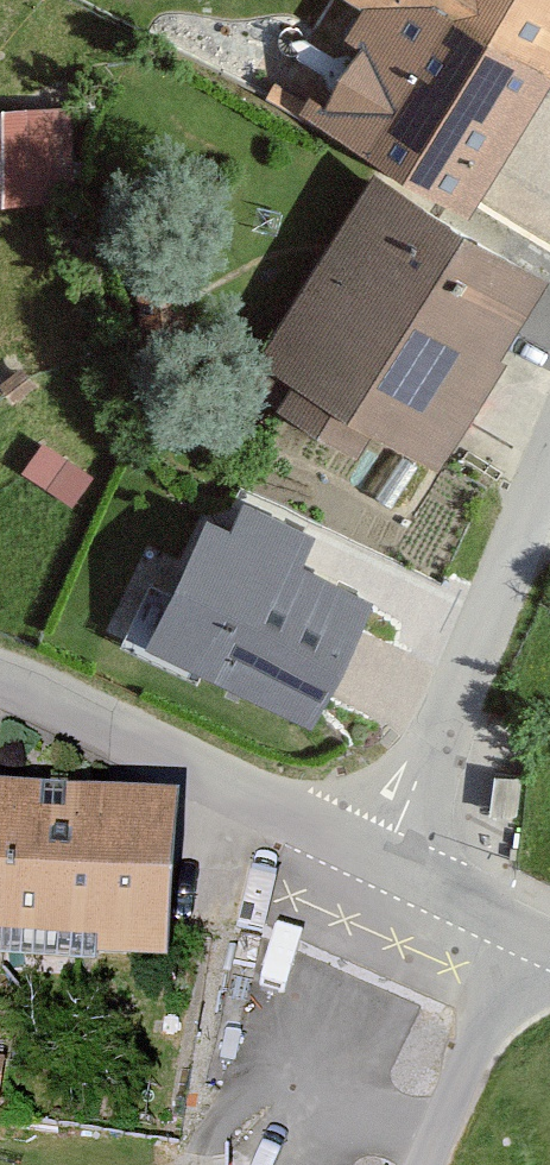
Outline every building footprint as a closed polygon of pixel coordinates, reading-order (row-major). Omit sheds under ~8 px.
[(549,106),(549,0),(349,0),(375,15),(357,45),(373,54),(331,125),(485,216),(549,106)] [(0,118),(0,207),(49,206),(47,117),(0,118)] [(549,301),(549,273),(381,178),(272,369),(312,392),(295,420),(371,463),(386,437),(451,474),(549,301)] [(91,478),(42,452),(27,480),(76,506),(91,478)] [(208,525),(147,648),(320,733),(380,610),(208,525)] [(180,817),(0,803),(0,960),(167,973),(180,817)]
